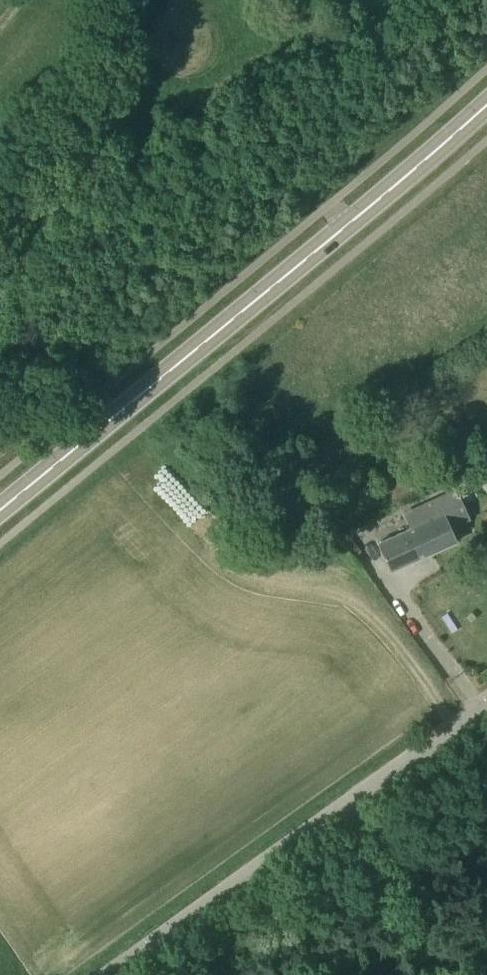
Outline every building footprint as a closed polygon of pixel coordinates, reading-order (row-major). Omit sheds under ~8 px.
[(478,472),(486,492),(486,468),(478,472)] [(452,527),(471,519),(458,489),(404,512),(411,528),(378,542),(391,570),(458,541),(452,527)]
